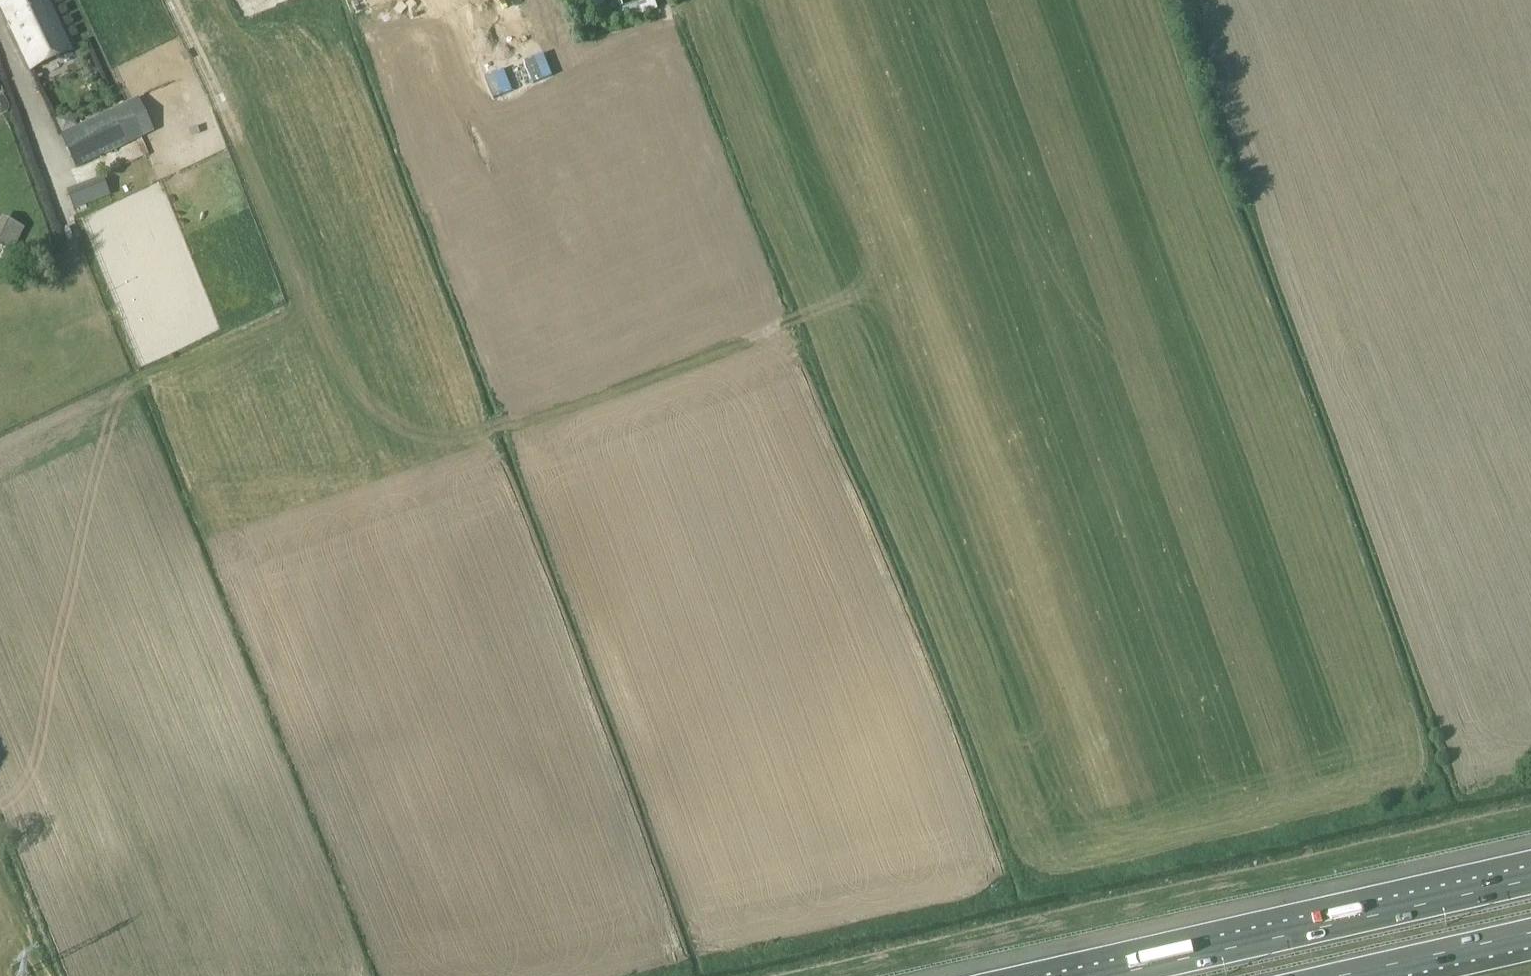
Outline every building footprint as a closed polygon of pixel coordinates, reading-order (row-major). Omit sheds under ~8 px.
[(46,0),(9,0),(0,4),(0,6),(29,68),(69,49),(46,0)] [(357,11),(375,6),(374,0),(354,0),(357,11)] [(661,11),(657,0),(646,0),(609,12),(614,26),(661,11)] [(127,102),(60,133),(76,168),(143,136),(127,102)] [(94,175),(56,190),(64,212),(103,197),(94,175)] [(24,227),(1,217),(0,219),(0,244),(13,250),(24,227)]
